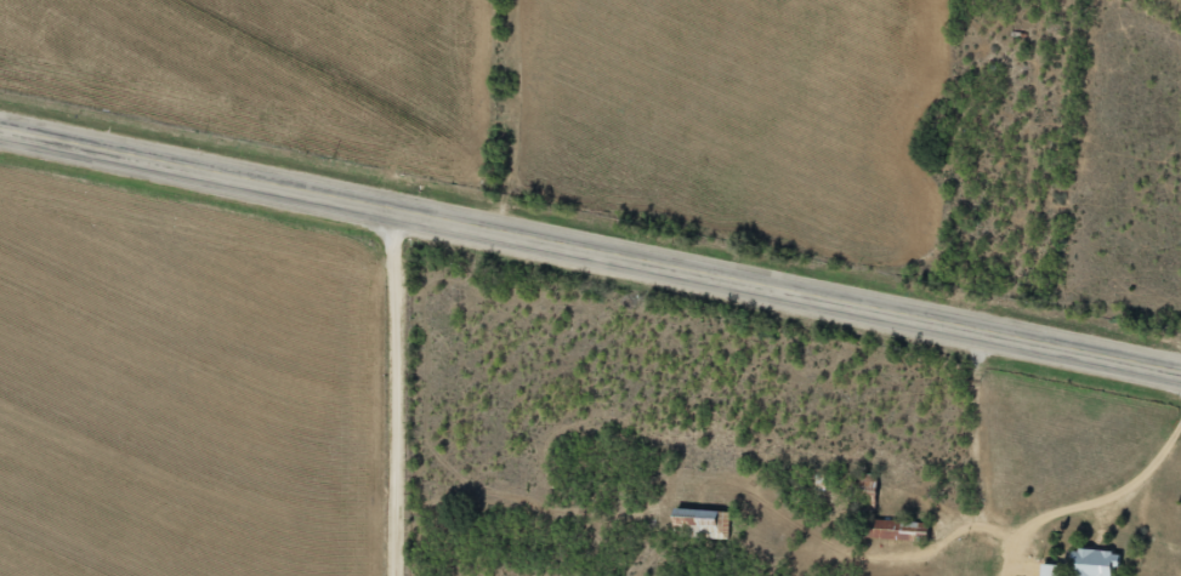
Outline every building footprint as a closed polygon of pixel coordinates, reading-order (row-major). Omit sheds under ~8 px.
[(676,537),(731,539),(732,510),(677,509),(676,537)] [(900,536),(920,539),(922,524),(902,521),(900,536)] [(1075,550),(1075,575),(1116,575),(1116,567),(1122,567),(1122,549),(1075,550)] [(1063,564),(1044,563),(1043,575),(1063,575),(1063,564)]
